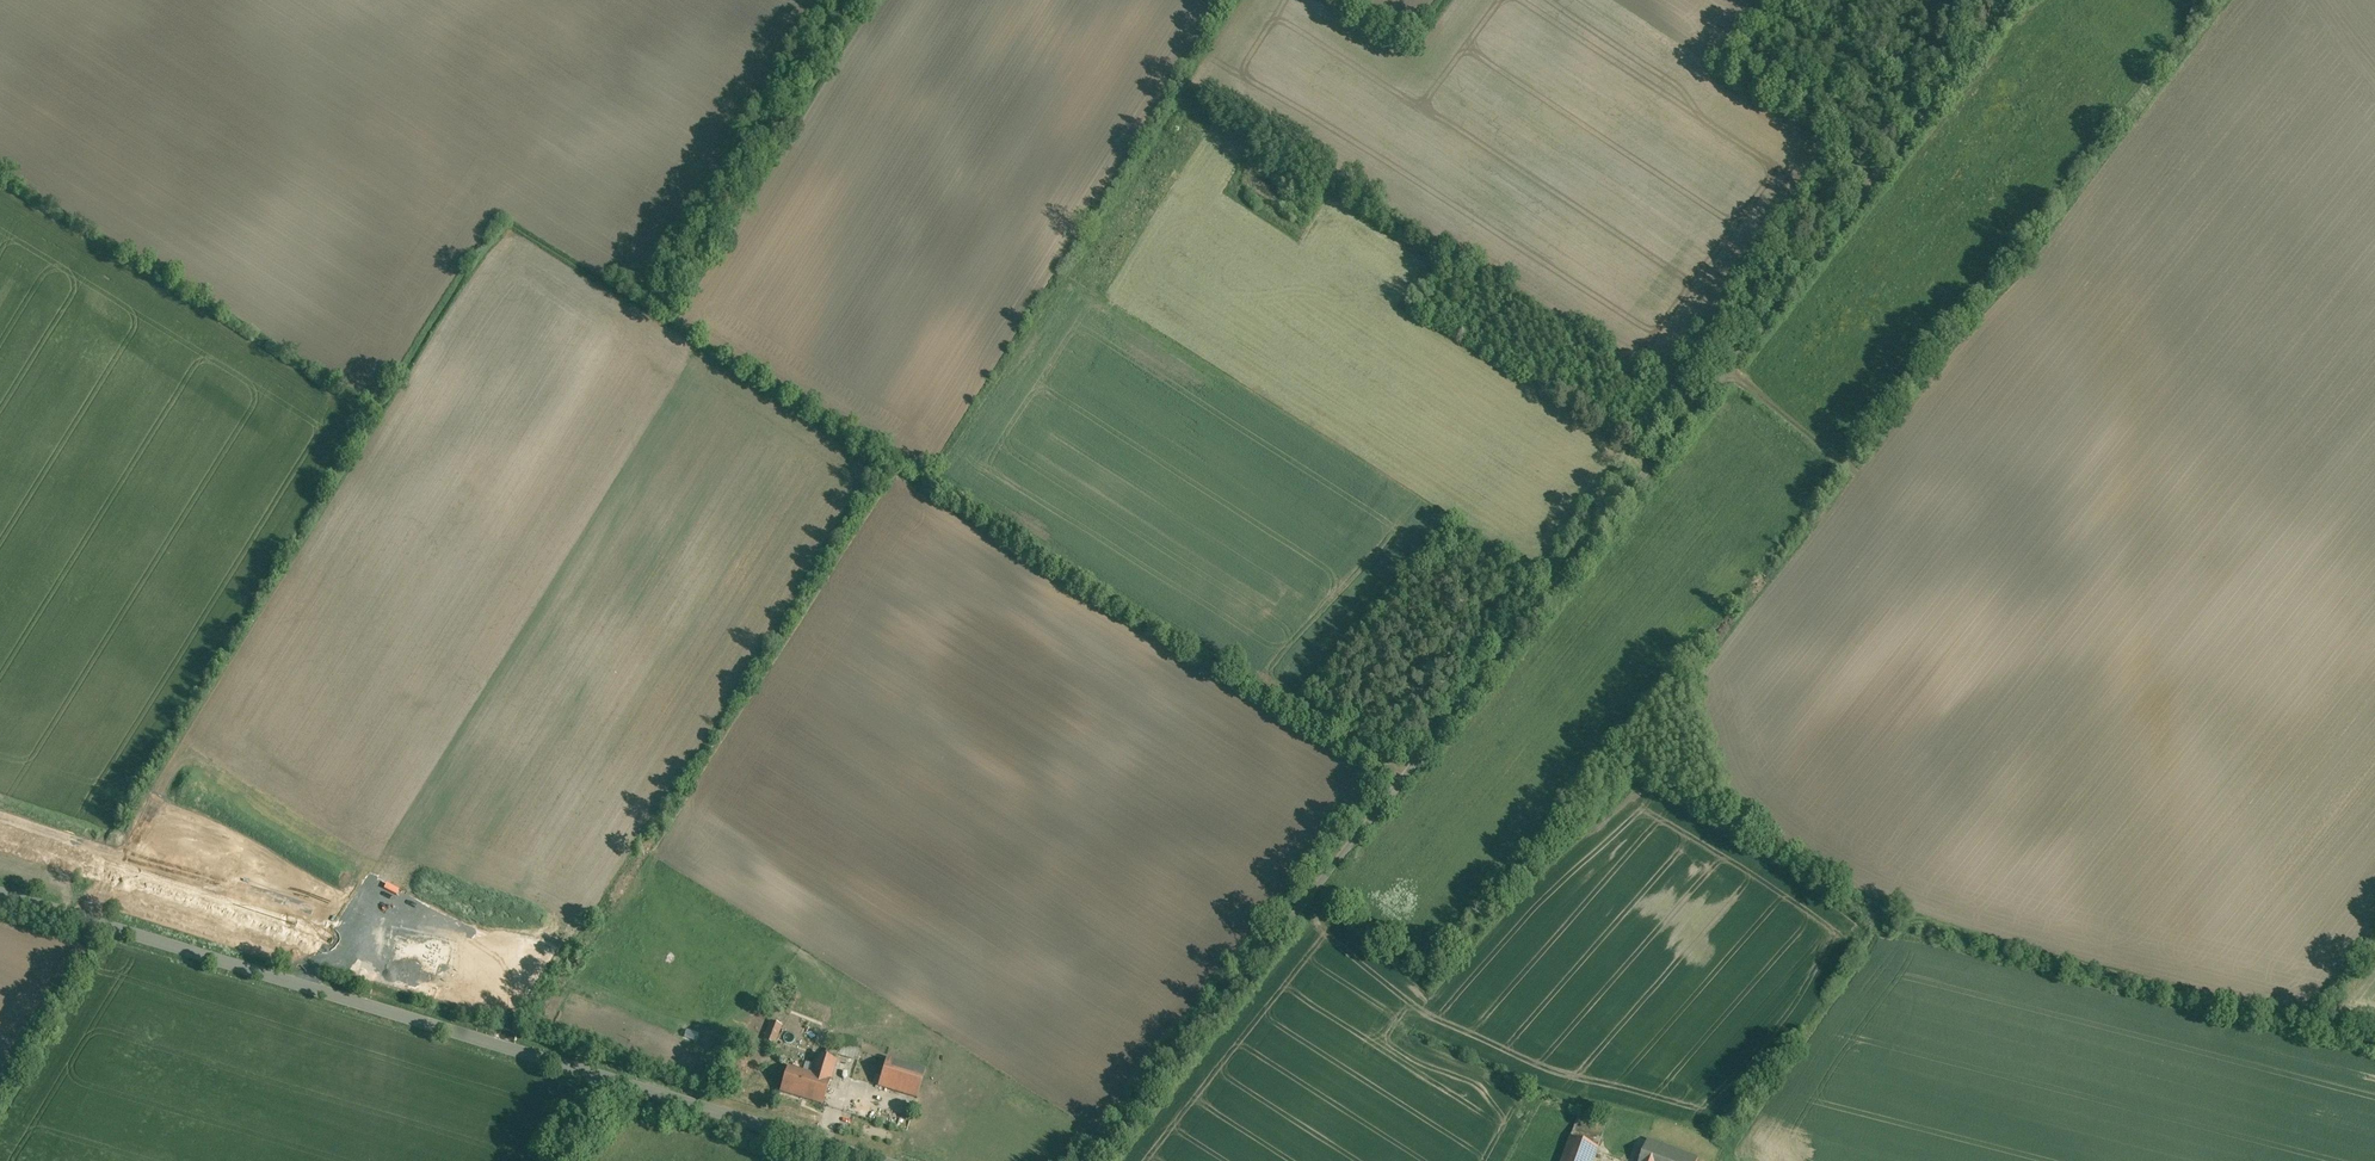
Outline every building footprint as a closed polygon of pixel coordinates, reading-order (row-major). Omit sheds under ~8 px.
[(805,1021),(795,1016),(785,1037),(796,1041),(805,1021)] [(770,1022),(765,1043),(775,1045),(780,1024),(770,1022)] [(841,1053),(834,1073),(814,1066),(805,1091),(844,1105),(853,1081),(854,1081),(861,1061),(841,1053)] [(871,1088),(917,1098),(924,1068),(878,1058),(871,1088)] [(1570,1128),(1585,1138),(1589,1132),(1585,1129),(1592,1120),(1581,1113),(1570,1128)] [(1558,1160),(1591,1160),(1595,1147),(1565,1137),(1558,1160)]
